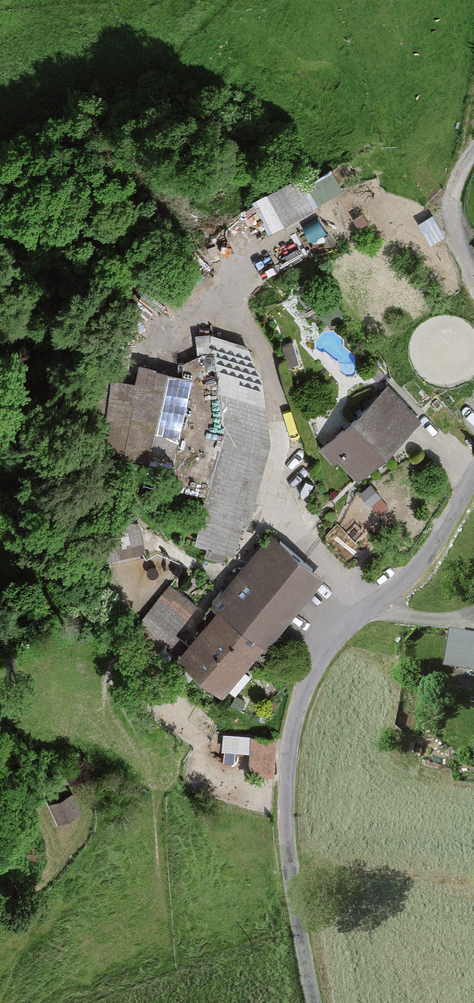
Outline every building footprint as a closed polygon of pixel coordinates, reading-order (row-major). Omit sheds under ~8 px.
[(316,222),(345,205),(332,185),(304,202),(316,222)] [(300,196),(253,219),(268,250),(315,227),(300,196)] [(223,396),(231,439),(198,550),(238,562),(271,448),(250,353),(201,346),(206,394),(223,396)] [(178,477),(196,387),(148,377),(140,416),(142,417),(132,468),(178,477)] [(423,425),(388,390),(321,455),(335,469),(338,465),(360,487),(423,425)] [(107,538),(113,567),(147,558),(140,530),(107,538)] [(230,698),(325,585),(271,540),(223,597),(230,603),(184,659),(230,698)] [(132,639),(158,659),(197,609),(171,589),(132,639)] [(473,672),(473,635),(449,632),(445,669),(473,672)] [(275,776),(276,743),(251,742),(250,775),(275,776)]
